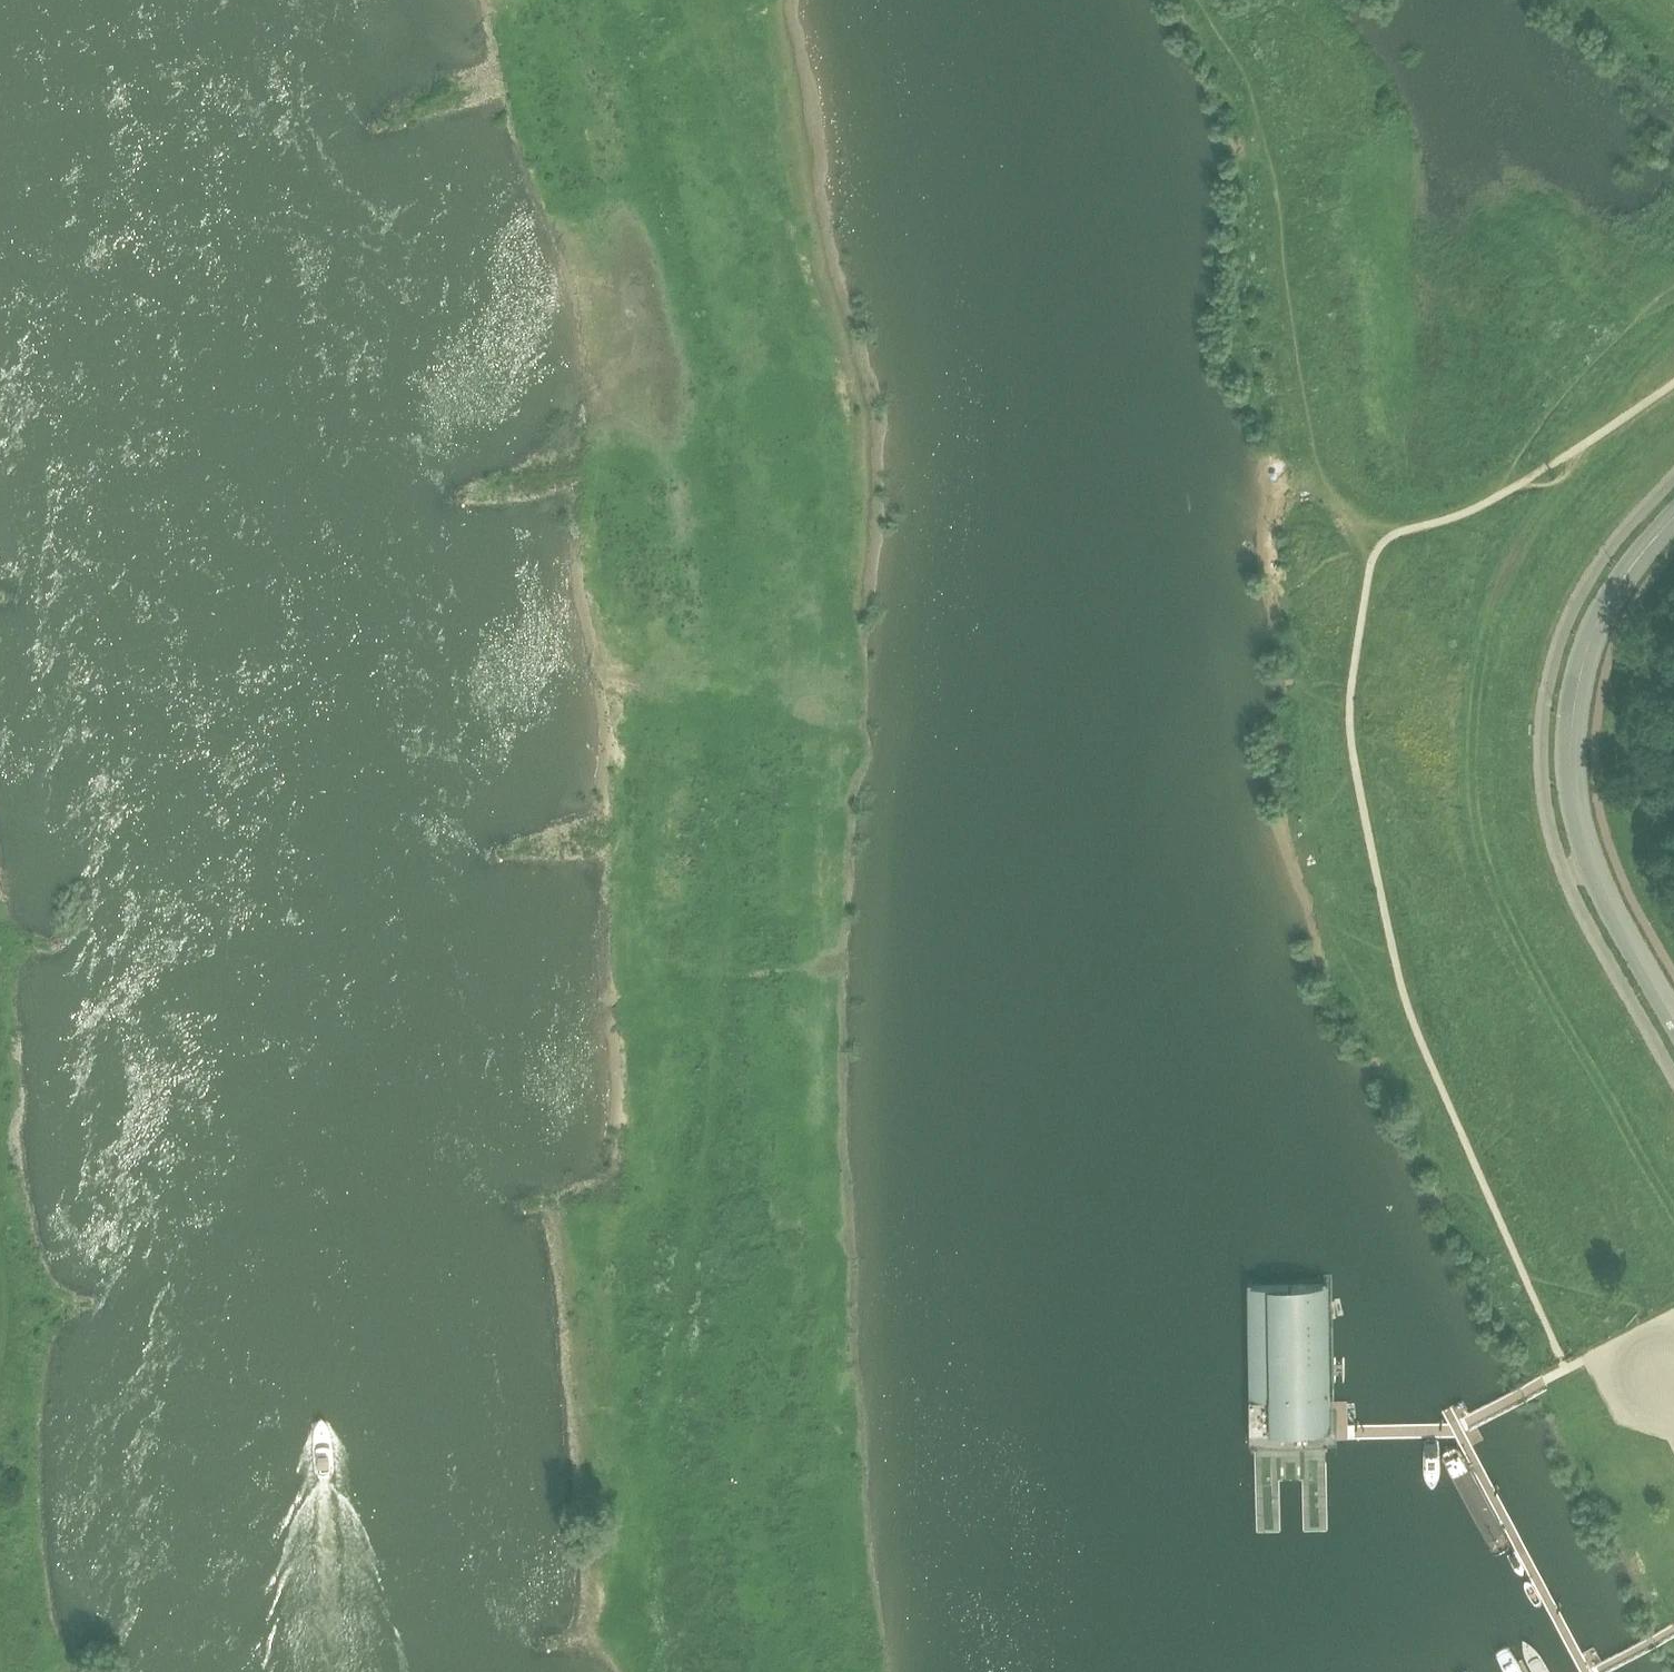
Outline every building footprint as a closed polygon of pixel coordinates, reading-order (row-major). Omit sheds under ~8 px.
[(1334,1340),(1332,1271),(1244,1272),(1247,1466),(1272,1464),(1273,1534),(1322,1531),(1321,1465),(1332,1465),(1332,1443),(1350,1442),(1349,1398),(1336,1398),(1335,1366),(1355,1366),(1354,1340),(1334,1340)]
